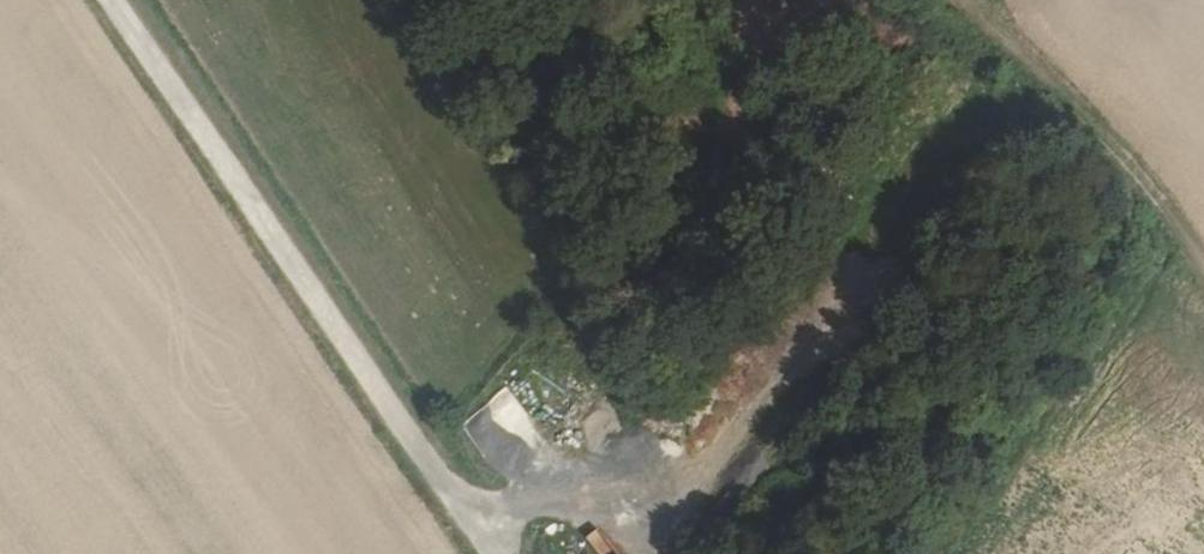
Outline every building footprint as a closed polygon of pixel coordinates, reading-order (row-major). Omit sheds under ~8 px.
[(481,453),(508,445),(499,419),(473,427),(481,453)]
